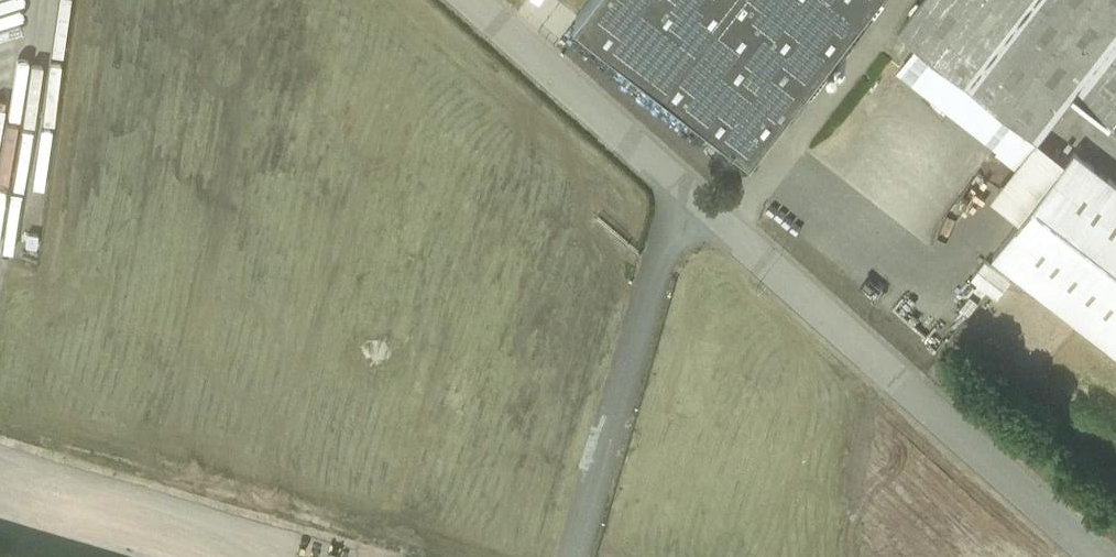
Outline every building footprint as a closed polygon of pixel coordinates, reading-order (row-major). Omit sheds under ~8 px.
[(576,16),(752,154),(872,0),(588,0),(576,16)] [(897,31),(1037,141),(1074,95),(1115,40),(1115,0),(922,0),(897,31)] [(1109,122),(1115,112),(1115,40),(1074,95),(1109,122)] [(1074,151),(992,256),(1115,353),(1115,184),(1074,151)]
